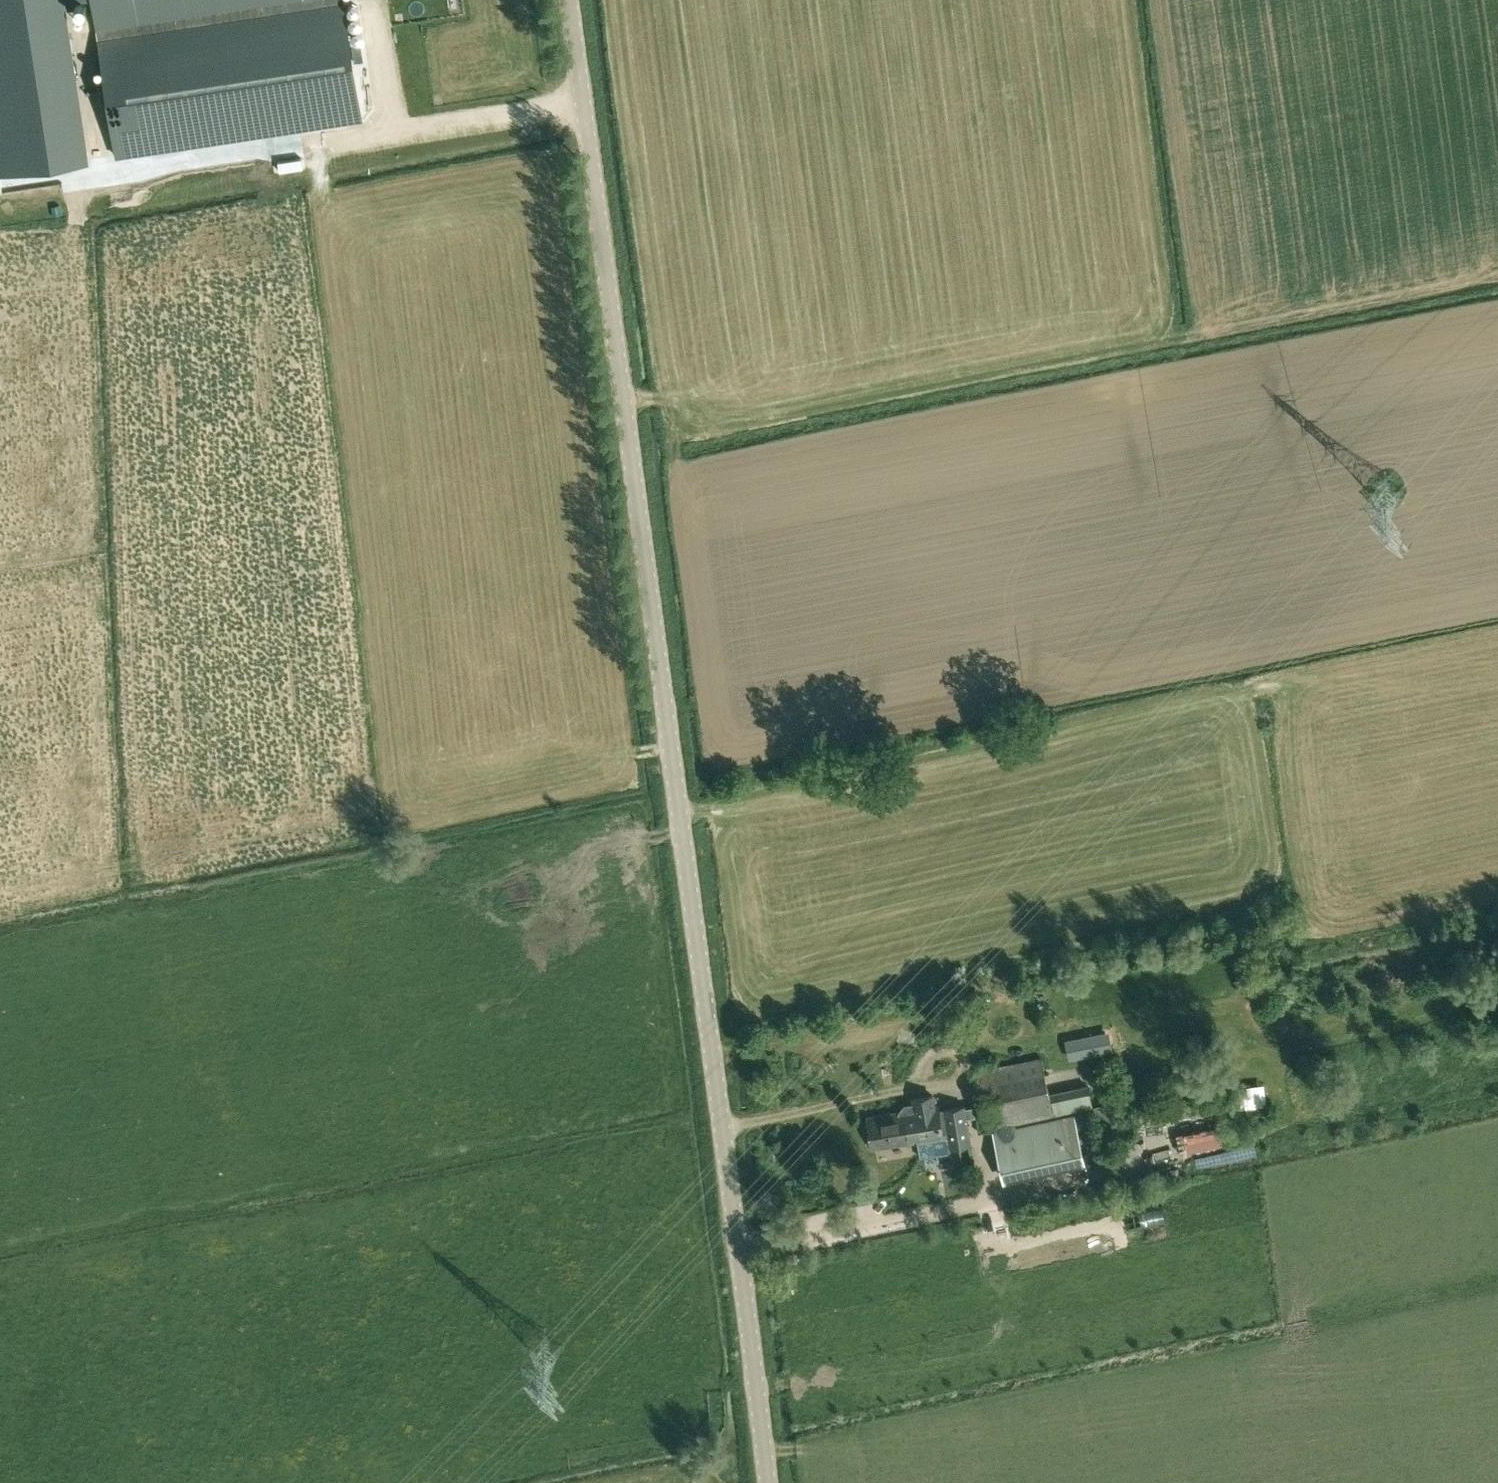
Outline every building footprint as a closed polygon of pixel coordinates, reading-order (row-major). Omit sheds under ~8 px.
[(78,162),(53,0),(0,0),(0,173),(78,162)] [(117,156),(360,119),(342,0),(94,0),(117,156)] [(280,171),(304,167),(302,158),(278,161),(280,171)] [(1179,966),(1161,969),(1162,979),(1181,975),(1179,966)] [(1105,1032),(1066,1041),(1070,1058),(1109,1050),(1105,1032)] [(1042,1056),(976,1071),(989,1130),(1093,1108),(1088,1083),(1050,1092),(1042,1056)] [(970,1141),(966,1118),(974,1117),(972,1106),(964,1108),(964,1106),(938,1110),(937,1105),(934,1105),(932,1095),(913,1099),(914,1105),(906,1107),(903,1110),(868,1116),(874,1149),(949,1135),(951,1145),(970,1141)] [(1083,1161),(1074,1116),(995,1132),(1004,1177),(1083,1161)] [(777,1156),(776,1146),(767,1147),(769,1157),(777,1156)]
